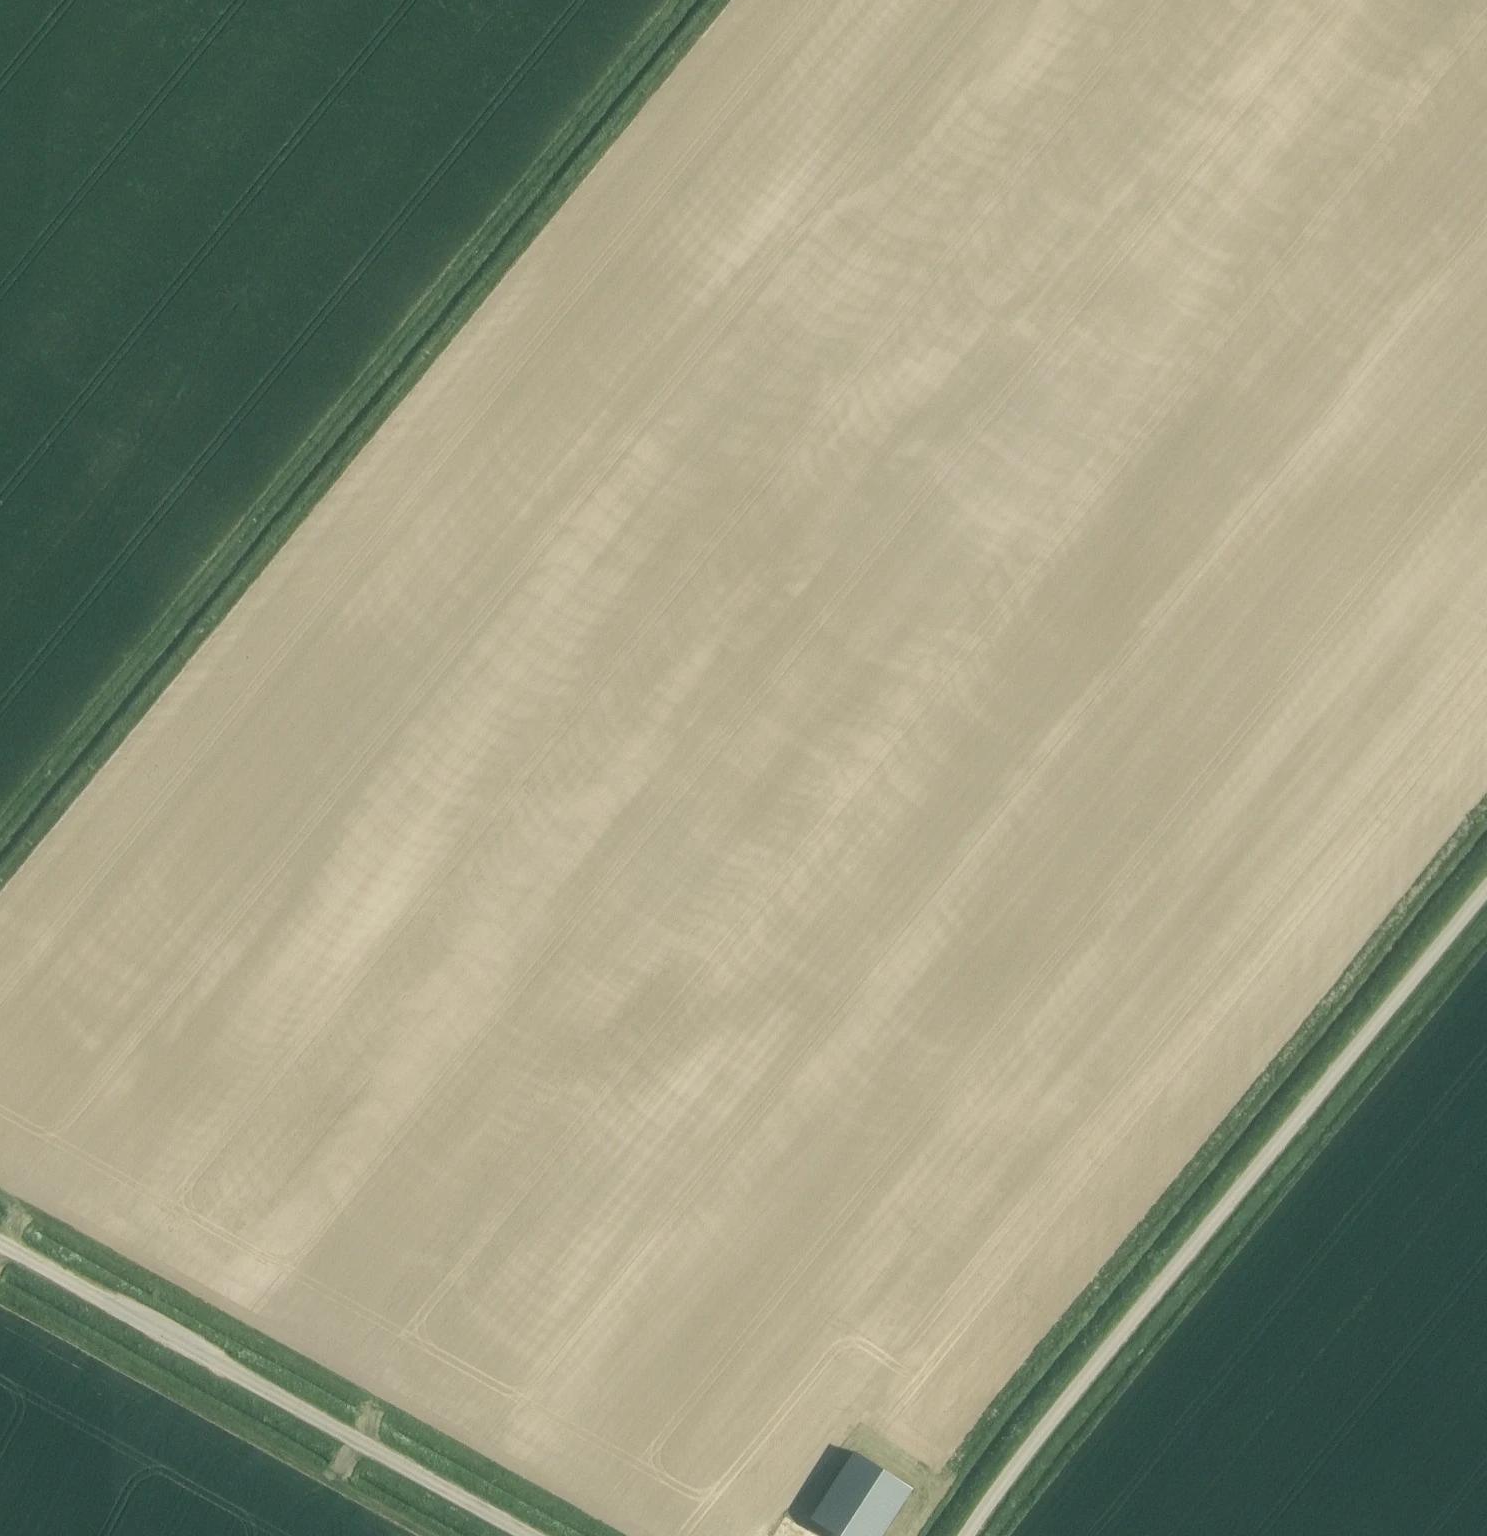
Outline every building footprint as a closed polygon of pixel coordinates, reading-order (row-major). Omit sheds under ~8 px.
[(775,1535),(817,1535),(787,1517),(775,1535)]
